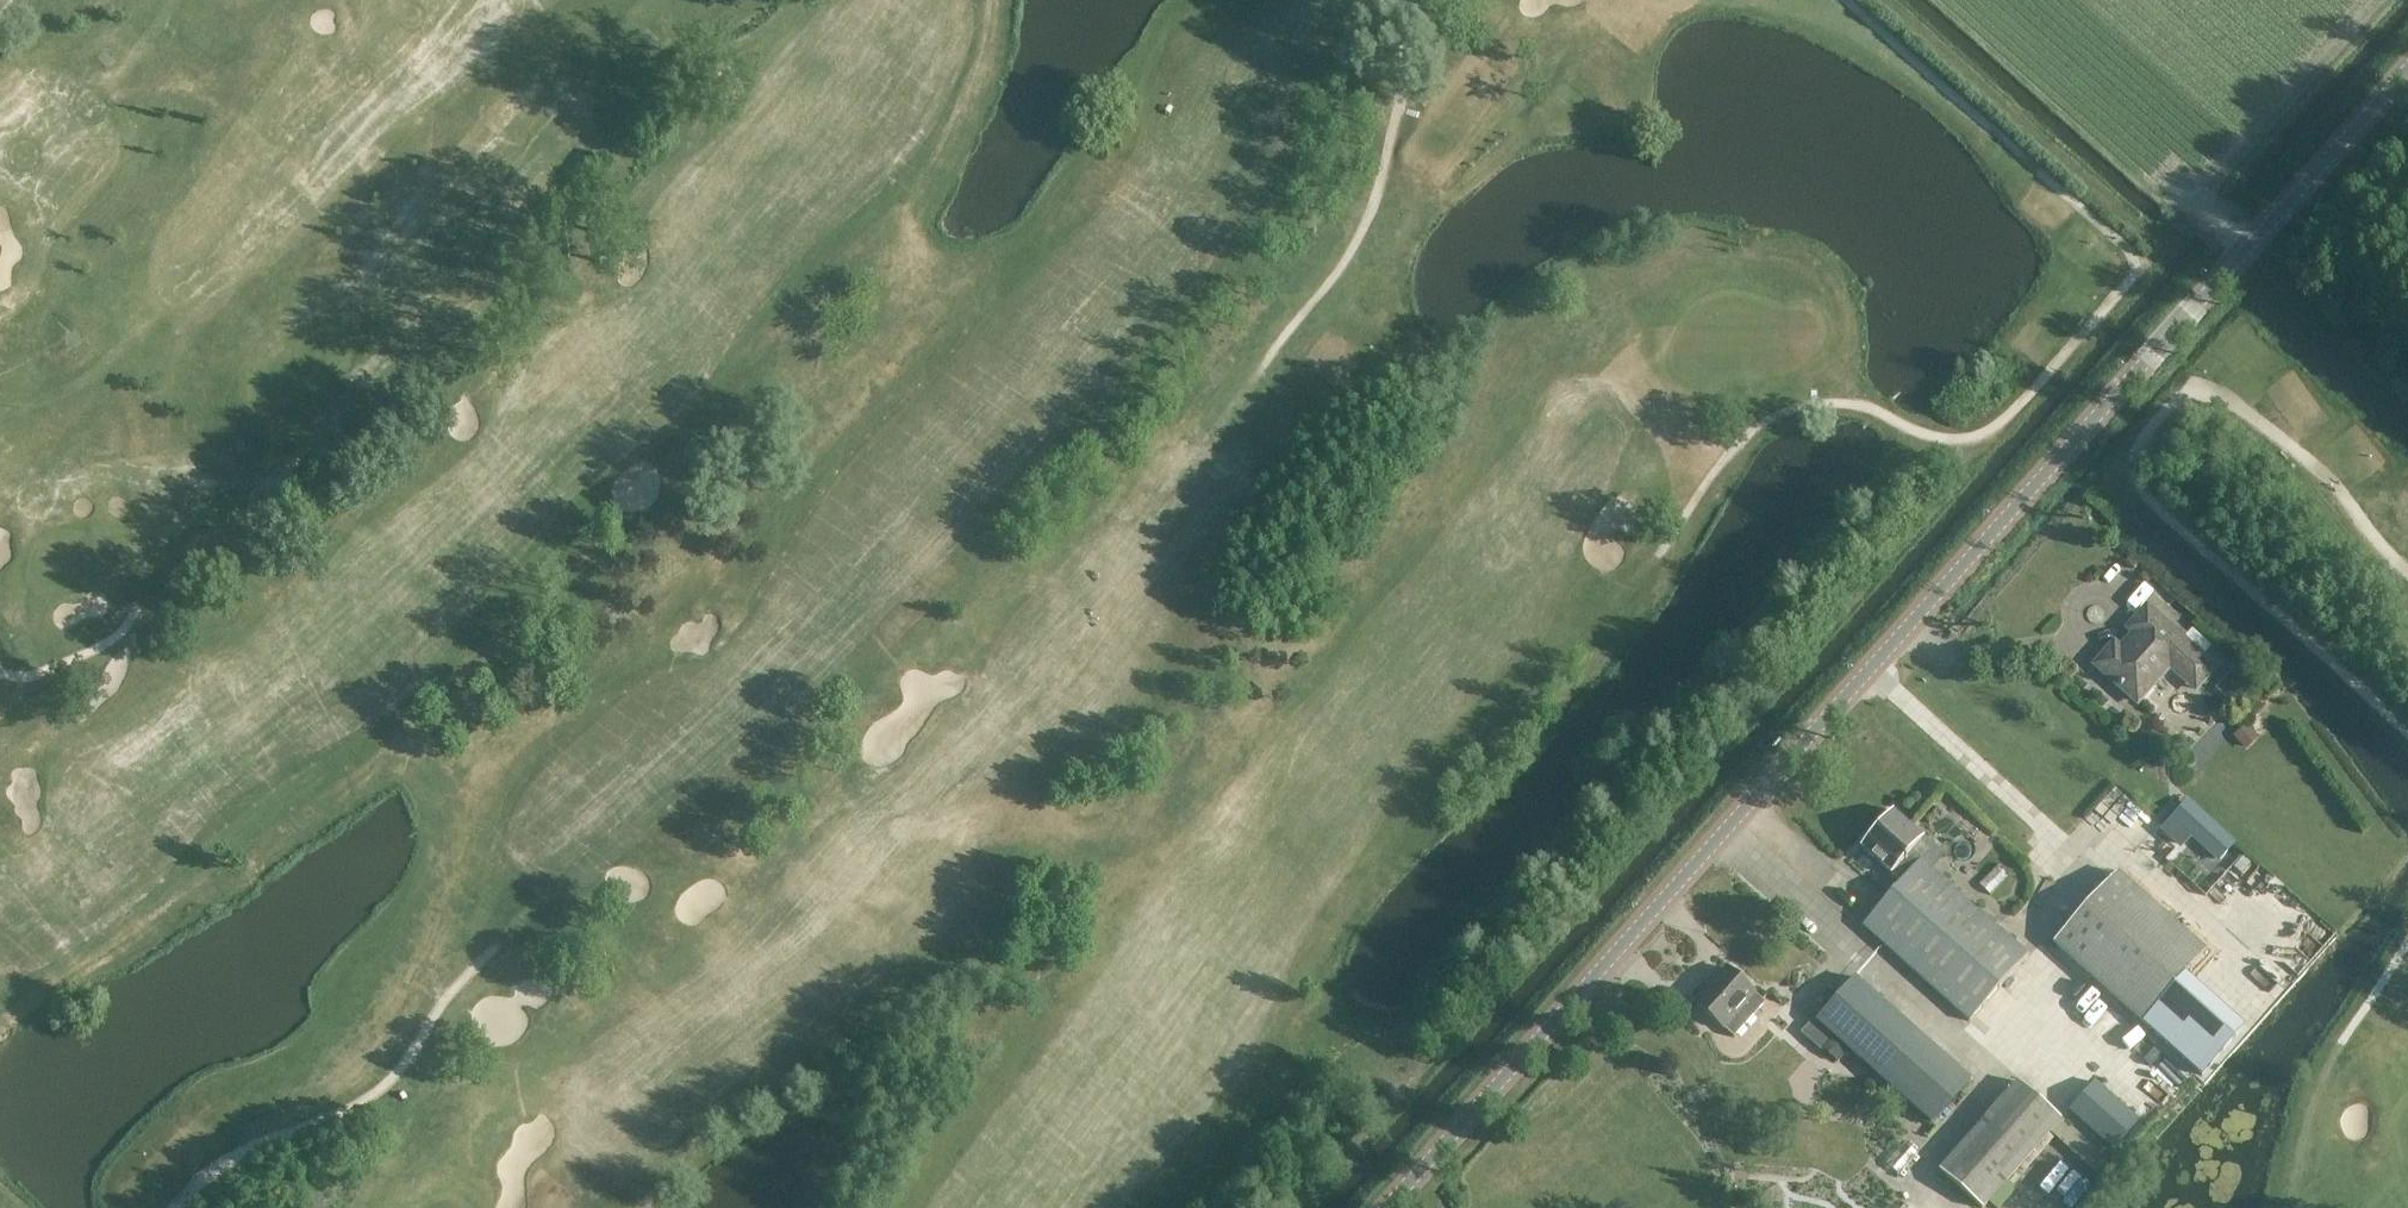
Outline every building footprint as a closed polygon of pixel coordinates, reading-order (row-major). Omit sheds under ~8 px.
[(2115,640),(2092,666),(2139,707),(2171,671),(2196,694),(2219,669),(2147,604),(2124,629),(2130,635),(2120,645),(2115,640)] [(2219,688),(2239,700),(2251,679),(2232,668),(2219,688)] [(2254,724),(2236,729),(2241,745),(2259,740),(2254,724)] [(2185,858),(2204,836),(2169,805),(2150,826),(2185,858)] [(2028,956),(1932,870),(1945,856),(1924,838),(1893,811),(1861,847),(1901,883),(1863,926),(1970,1022),(2028,956)] [(1990,895),(2010,876),(1999,865),(1980,885),(1990,895)] [(2143,1024),(2207,952),(2117,872),(2053,944),(2143,1024)] [(1724,1029),(1755,994),(1727,968),(1696,1003),(1724,1029)] [(1810,1033),(1822,1043),(1843,1062),(1852,1053),(1885,1082),(1877,1090),(1923,1131),(1930,1122),(1932,1124),(1971,1081),(1856,978),(1818,1022),(1819,1023),(1810,1033)] [(2240,1034),(2181,981),(2143,1024),(2200,1075),(2202,1077),(2240,1034)] [(2060,1118),(2019,1082),(1940,1171),(1981,1207),(1984,1207),(2062,1120),(2060,1118)] [(2139,1121),(2095,1083),(2070,1112),(2113,1150),(2139,1121)]
